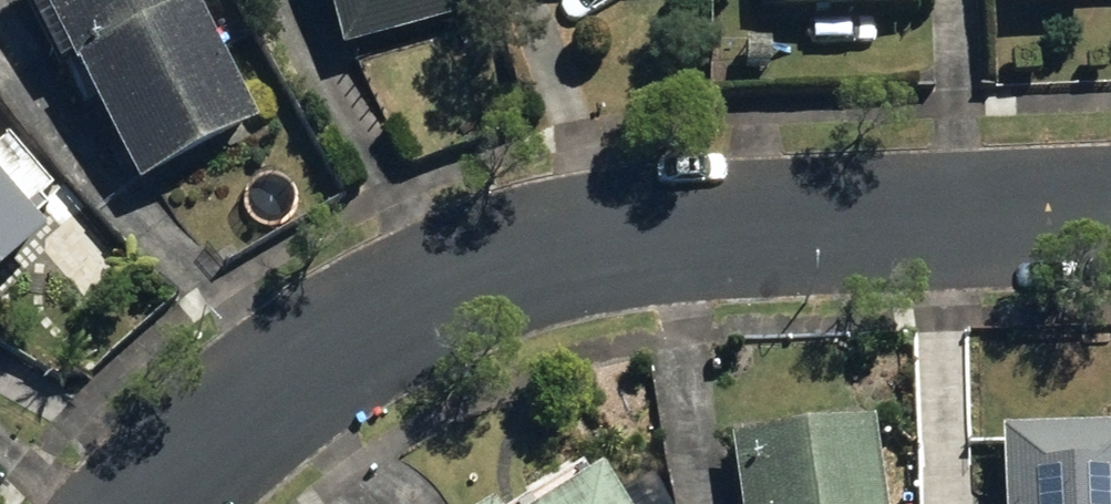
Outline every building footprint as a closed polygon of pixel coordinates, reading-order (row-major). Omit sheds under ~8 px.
[(125,201),(244,135),(168,0),(11,0),(125,201)] [(330,65),(454,27),(445,0),(309,0),(330,65)] [(766,23),(834,25),(910,21),(909,0),(765,0),(766,23)] [(1002,22),(1087,20),(1086,0),(1001,0),(1002,22)] [(30,247),(0,217),(0,276),(30,247)] [(718,455),(724,503),(873,503),(863,434),(718,455)] [(991,438),(992,503),(1110,503),(1110,436),(991,438)] [(581,490),(558,503),(590,503),(581,490)]
